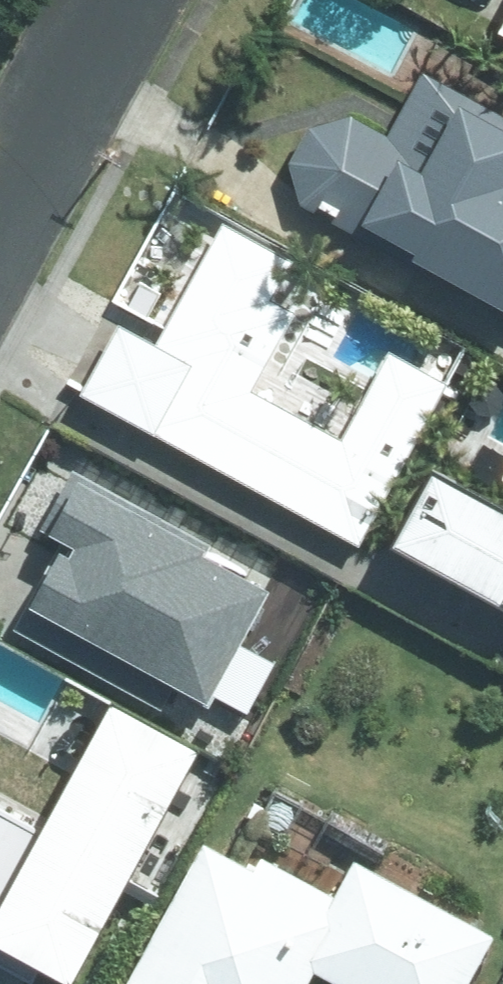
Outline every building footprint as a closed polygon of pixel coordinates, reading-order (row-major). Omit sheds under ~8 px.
[(304,189),(502,294),(502,109),(427,69),(392,134),(361,111),(314,120),(296,153),(304,189)] [(277,256),(220,226),(156,345),(117,324),(78,396),(365,548),(452,385),(385,349),(338,436),(252,391),(293,316),(256,296),(277,256)] [(474,387),(469,401),(480,415),(496,411),(502,397),(491,383),(474,387)] [(432,470),(391,544),(502,606),(502,509),(432,470)] [(266,592),(65,482),(39,529),(66,544),(32,604),(206,700),(266,592)] [(41,974),(59,983),(73,983),(201,754),(112,704),(99,728),(94,726),(92,722),(89,719),(85,718),(82,718),(78,718),(75,720),(72,723),(70,726),(70,730),(71,734),(73,738),(76,740),(80,742),(84,742),(90,745),(39,835),(0,814),(0,966),(1,967),(32,983),(35,983),(41,974)] [(211,840),(135,983),(308,983),(316,968),(347,983),(470,983),(498,930),(358,858),(341,891),(267,853),(261,865),(211,840)]
